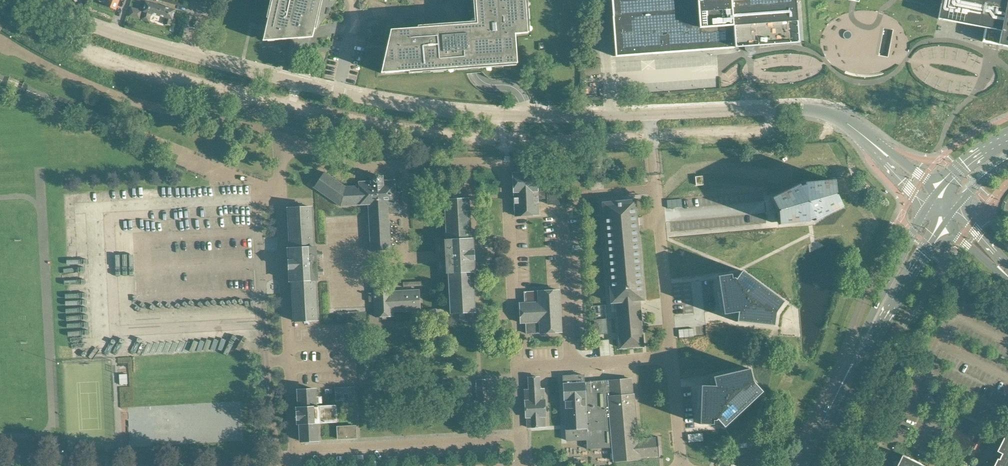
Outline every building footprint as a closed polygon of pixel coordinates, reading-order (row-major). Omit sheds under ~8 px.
[(105,6),(116,10),(119,0),(107,0),(105,6)] [(262,41),(291,39),(288,51),(388,44),(381,73),(409,71),(420,71),(433,70),(444,69),(457,68),(468,67),(481,66),(492,65),(505,64),(516,64),(517,64),(517,61),(515,35),(528,34),(527,20),(526,10),(525,0),(272,0),(262,41)] [(798,43),(798,35),(795,0),(611,0),(615,56),(615,57),(744,47),(745,49),(746,51),(748,52),(750,52),(751,51),(753,50),(754,49),(754,47),(798,43)] [(859,0),(849,0),(848,5),(836,3),(831,33),(798,35),(798,43),(830,41),(827,62),(886,72),(888,58),(878,56),(883,27),(894,29),(896,14),(857,7),(859,0)] [(1007,47),(1007,0),(941,0),(938,19),(985,28),(982,42),(992,44),(1007,47)] [(129,16),(142,19),(149,21),(151,14),(165,17),(164,24),(171,26),(175,10),(145,2),(143,11),(131,7),(129,16)] [(324,172),(314,187),(341,206),(369,205),(371,251),(390,250),(388,213),(403,212),(402,193),(396,193),(395,180),(383,181),(383,177),(380,177),(380,176),(374,176),(374,178),(371,178),(371,182),(359,183),(359,187),(346,188),(324,172)] [(547,179),(547,185),(537,186),(537,180),(536,172),(513,173),(515,216),(538,215),(538,199),(548,198),(548,204),(561,204),(560,178),(547,179)] [(777,212),(778,225),(809,222),(809,220),(813,218),(814,221),(842,207),(836,195),(834,196),(834,194),(835,193),(834,180),(804,183),(804,186),(799,187),(798,185),(771,198),(777,210),(778,209),(779,212),(777,212)] [(445,245),(440,246),(440,251),(446,251),(446,263),(440,263),(441,268),(447,268),(447,273),(449,273),(451,313),(474,312),(472,272),(474,271),(473,239),(471,239),(468,199),(445,200),(447,241),(445,241),(445,245)] [(635,201),(603,204),(612,303),(616,302),(620,348),(643,346),(639,300),(643,300),(635,201)] [(290,249),(288,249),(290,281),(292,281),(294,321),(317,320),(315,280),(317,280),(317,275),(323,274),(323,269),(317,270),(316,258),(322,257),(322,252),(316,252),(316,248),(314,248),(311,207),(288,209),(290,249)] [(731,274),(717,276),(722,306),(723,315),(737,312),(736,322),(774,326),(775,313),(776,311),(783,301),(741,271),(735,279),(733,278),(731,279),(731,274)] [(374,293),(369,293),(369,302),(375,302),(376,317),(393,316),(393,312),(420,310),(419,290),(404,291),(393,292),(393,287),(374,288),(374,293)] [(525,303),(520,303),(521,323),(526,323),(527,333),(540,333),(561,332),(559,290),(538,292),(524,292),(525,303)] [(607,319),(594,320),(596,335),(608,334),(607,319)] [(608,340),(599,341),(601,356),(610,355),(608,340)] [(700,409),(699,424),(712,424),(713,420),(715,420),(716,419),(724,427),(762,392),(753,382),(752,381),(752,380),(749,368),(713,377),(715,386),(700,385),(700,394),(700,409)] [(584,375),(563,376),(567,441),(586,440),(587,449),(613,447),(614,461),(639,459),(639,457),(659,455),(657,438),(637,440),(633,395),(632,395),(631,379),(626,379),(626,378),(625,378),(625,379),(589,383),(589,381),(588,381),(589,384),(584,384),(584,375)] [(529,390),(525,390),(526,418),(527,418),(527,427),(545,426),(545,417),(544,389),(540,390),(539,378),(528,378),(529,390)] [(488,380),(476,381),(478,406),(490,405),(488,380)] [(354,387),(335,388),(336,400),(344,400),(344,398),(349,398),(349,400),(354,399),(354,387)] [(299,408),(297,408),(297,424),(299,424),(300,441),(318,440),(317,423),(336,421),(335,406),(319,407),(319,403),(321,402),(321,397),(316,398),(315,389),(298,390),(299,408)] [(356,426),(337,427),(338,439),(357,438),(356,426)] [(999,452),(1004,454),(1001,459),(1000,458),(996,465),(1007,465),(1007,434),(999,452)] [(905,455),(900,465),(927,465),(905,455)]
